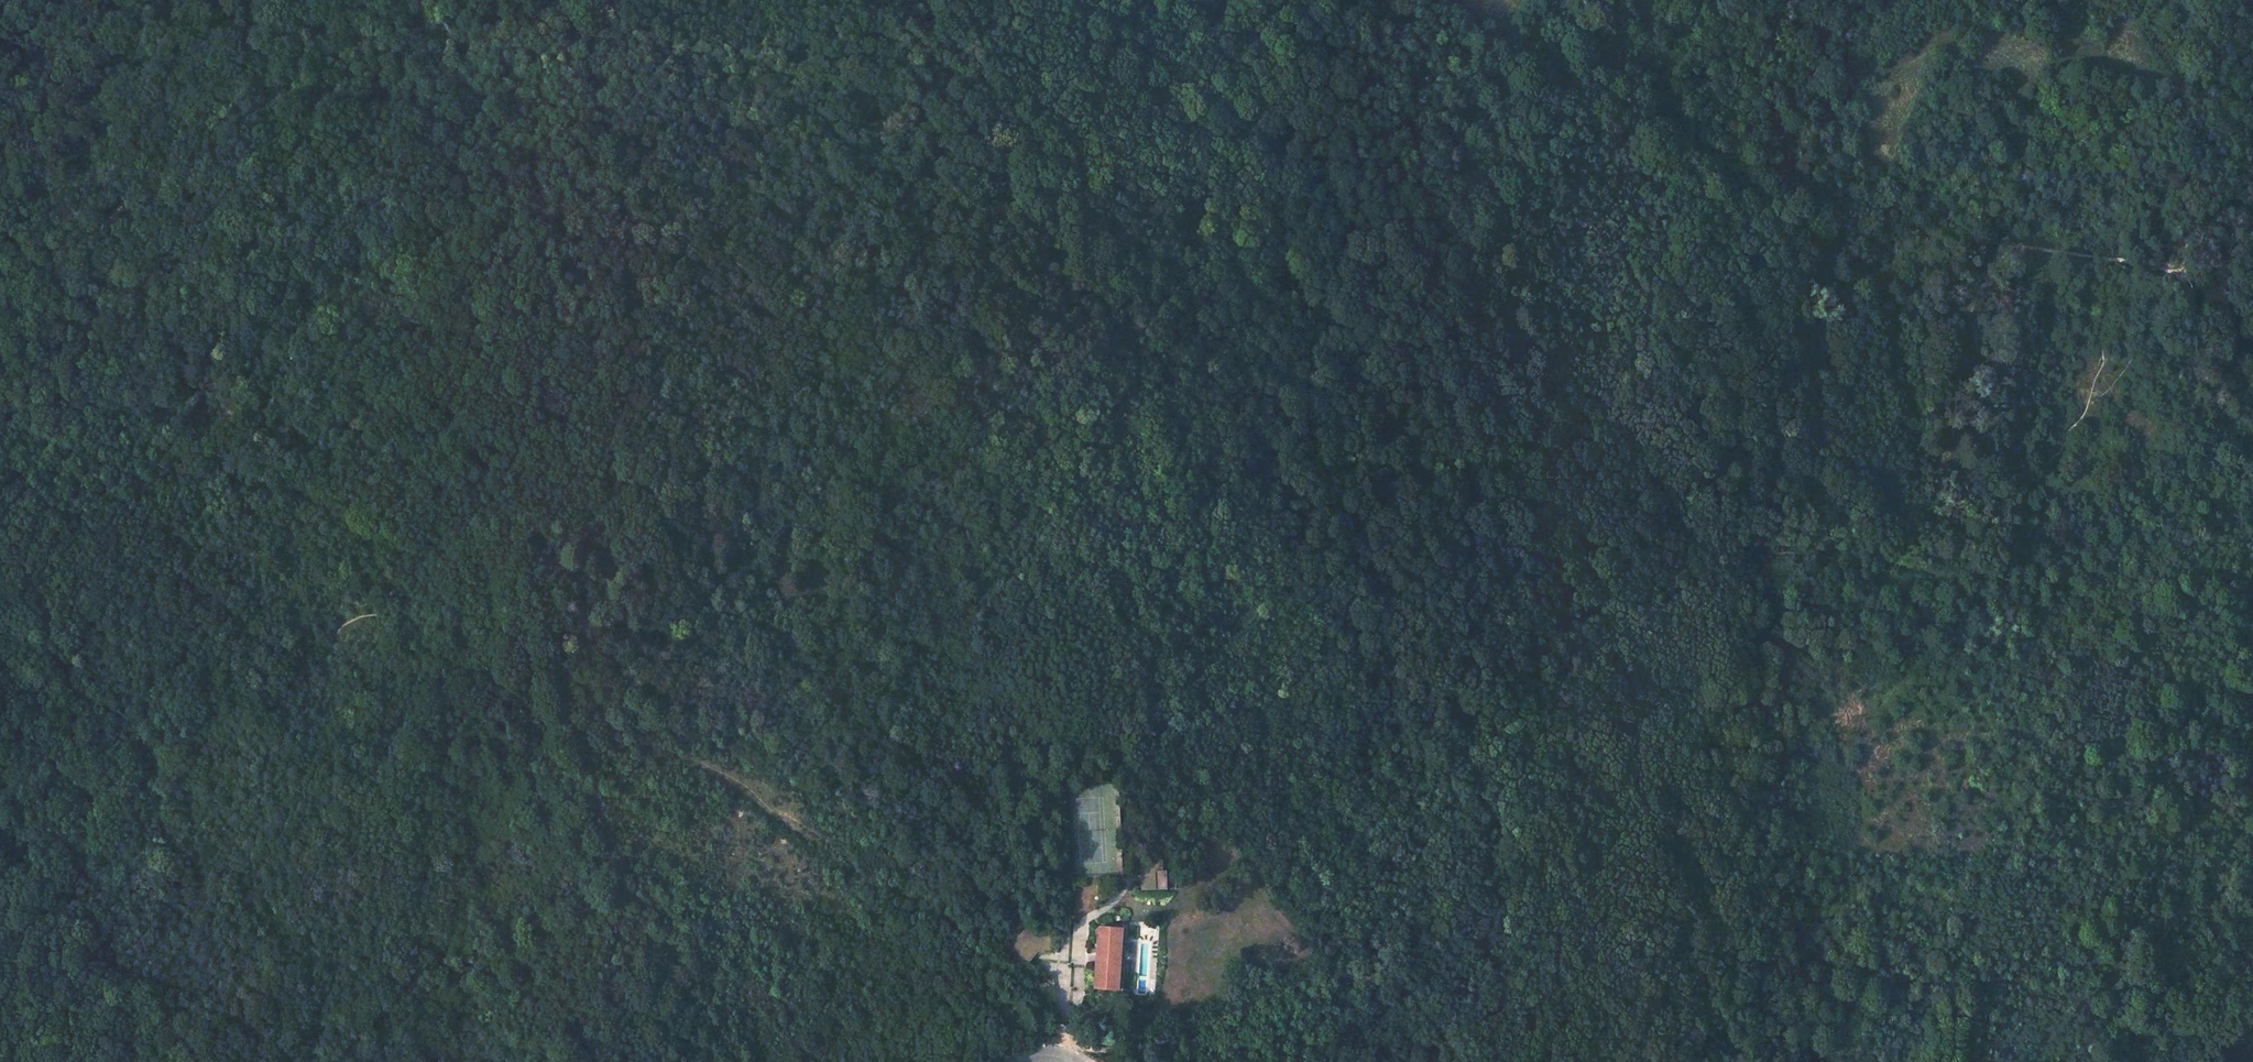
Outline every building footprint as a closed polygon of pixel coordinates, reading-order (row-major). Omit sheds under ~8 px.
[(1140,859),(1141,890),(1168,889),(1167,870),(1164,870),(1163,858),(1140,859)] [(1116,885),(1119,895),(1140,888),(1137,878),(1116,885)] [(1051,933),(1038,932),(1024,919),(997,949),(1022,971),(1039,951),(1050,951),(1051,933)] [(1095,970),(1093,987),(1118,989),(1119,972),(1114,971),(1115,960),(1119,960),(1121,938),(1122,938),(1123,927),(1100,925),(1096,930),(1098,936),(1096,954),(1098,954),(1097,970),(1095,970)]
